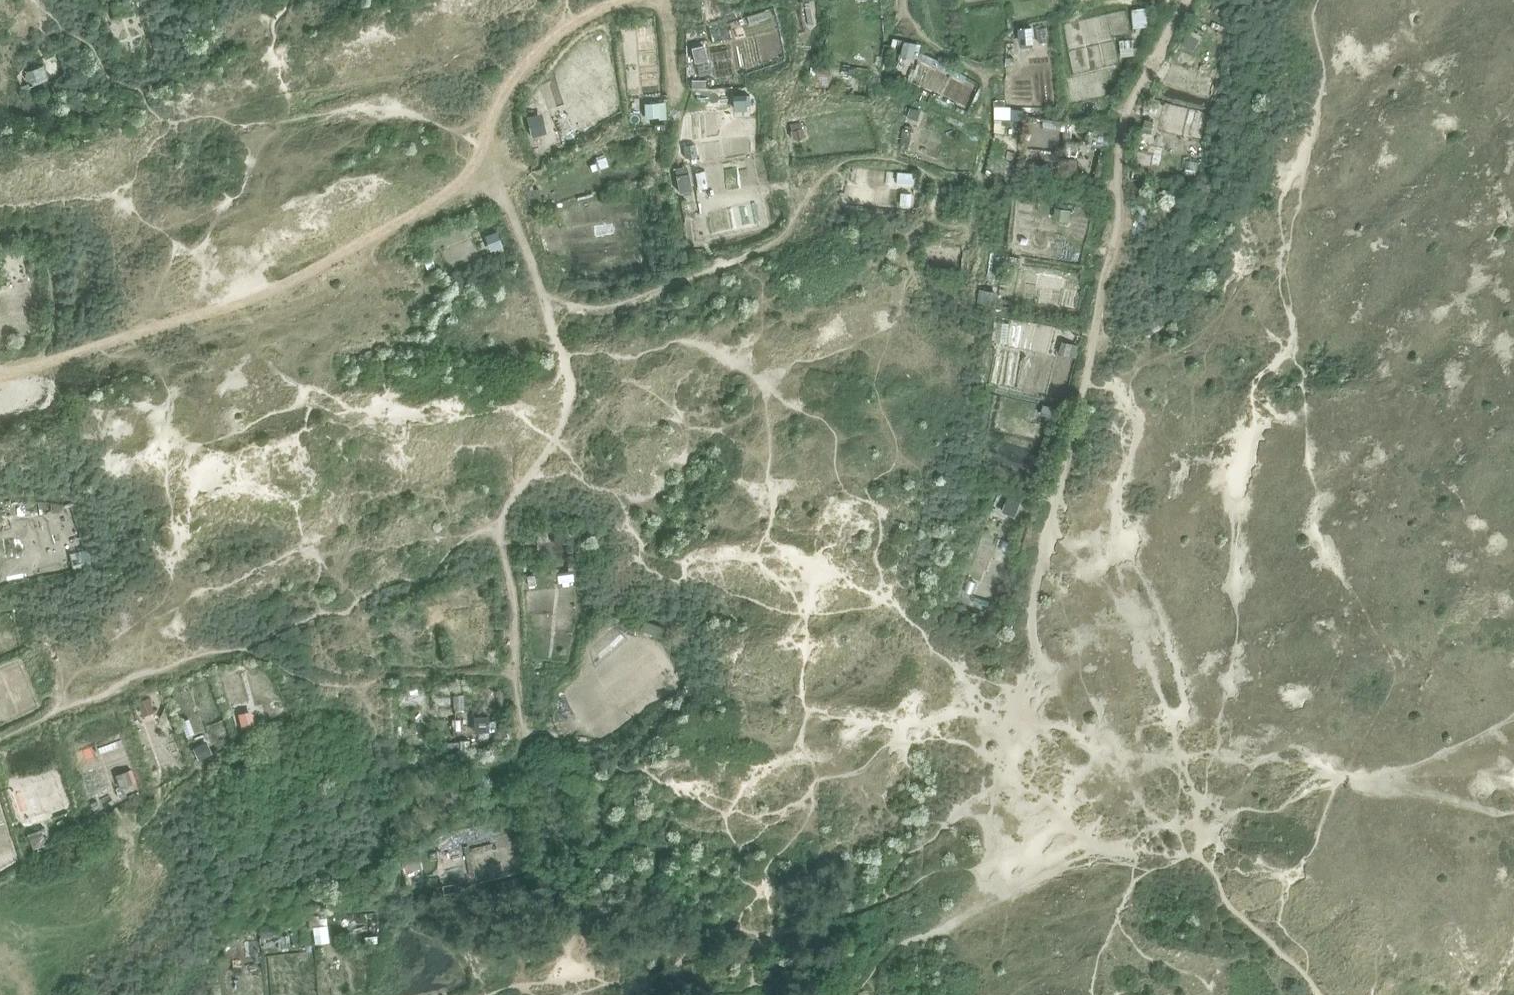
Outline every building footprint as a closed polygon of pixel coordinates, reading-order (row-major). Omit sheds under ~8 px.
[(1030,27),(1017,29),(1018,44),(1032,42),(1030,27)] [(1187,33),(1181,44),(1192,50),(1198,39),(1187,33)] [(902,40),(899,55),(911,58),(914,43),(902,40)] [(703,44),(692,47),(695,61),(706,58),(703,44)] [(43,64),(25,71),(30,82),(47,75),(43,64)] [(817,68),(815,83),(827,85),(829,70),(817,68)] [(745,94),(732,95),(733,107),(745,106),(749,105),(749,94),(745,94)] [(658,102),(645,103),(645,117),(659,116),(658,102)] [(909,108),(906,117),(916,121),(919,111),(909,108)] [(538,117),(527,120),(530,133),(541,131),(538,117)] [(791,130),(789,131),(790,139),(803,136),(801,128),(800,128),(799,122),(789,124),(791,130)] [(896,172),(895,182),(911,184),(912,173),(896,172)] [(687,174),(675,176),(678,193),(690,190),(687,174)] [(1056,208),(1054,218),(1069,220),(1070,210),(1056,208)] [(484,233),(488,248),(502,244),(497,230),(491,231),(484,233)] [(982,290),(980,304),(994,307),(997,293),(982,290)] [(1061,342),(1058,353),(1074,357),(1076,345),(1061,342)] [(1006,500),(1002,511),(1015,517),(1019,505),(1006,500)] [(87,549),(70,553),(74,572),(91,568),(87,549)] [(148,697),(136,702),(141,716),(153,711),(148,697)] [(250,714),(238,717),(241,728),(253,725),(250,714)] [(488,716),(473,716),(473,733),(478,732),(478,738),(488,737),(488,733),(491,732),(491,717),(488,717),(488,716)] [(206,743),(192,749),(197,760),(211,754),(206,743)] [(127,771),(115,775),(119,788),(131,784),(127,771)] [(37,830),(26,835),(31,848),(43,844),(41,841),(37,830)] [(418,853),(401,857),(404,870),(421,866),(418,853)]
